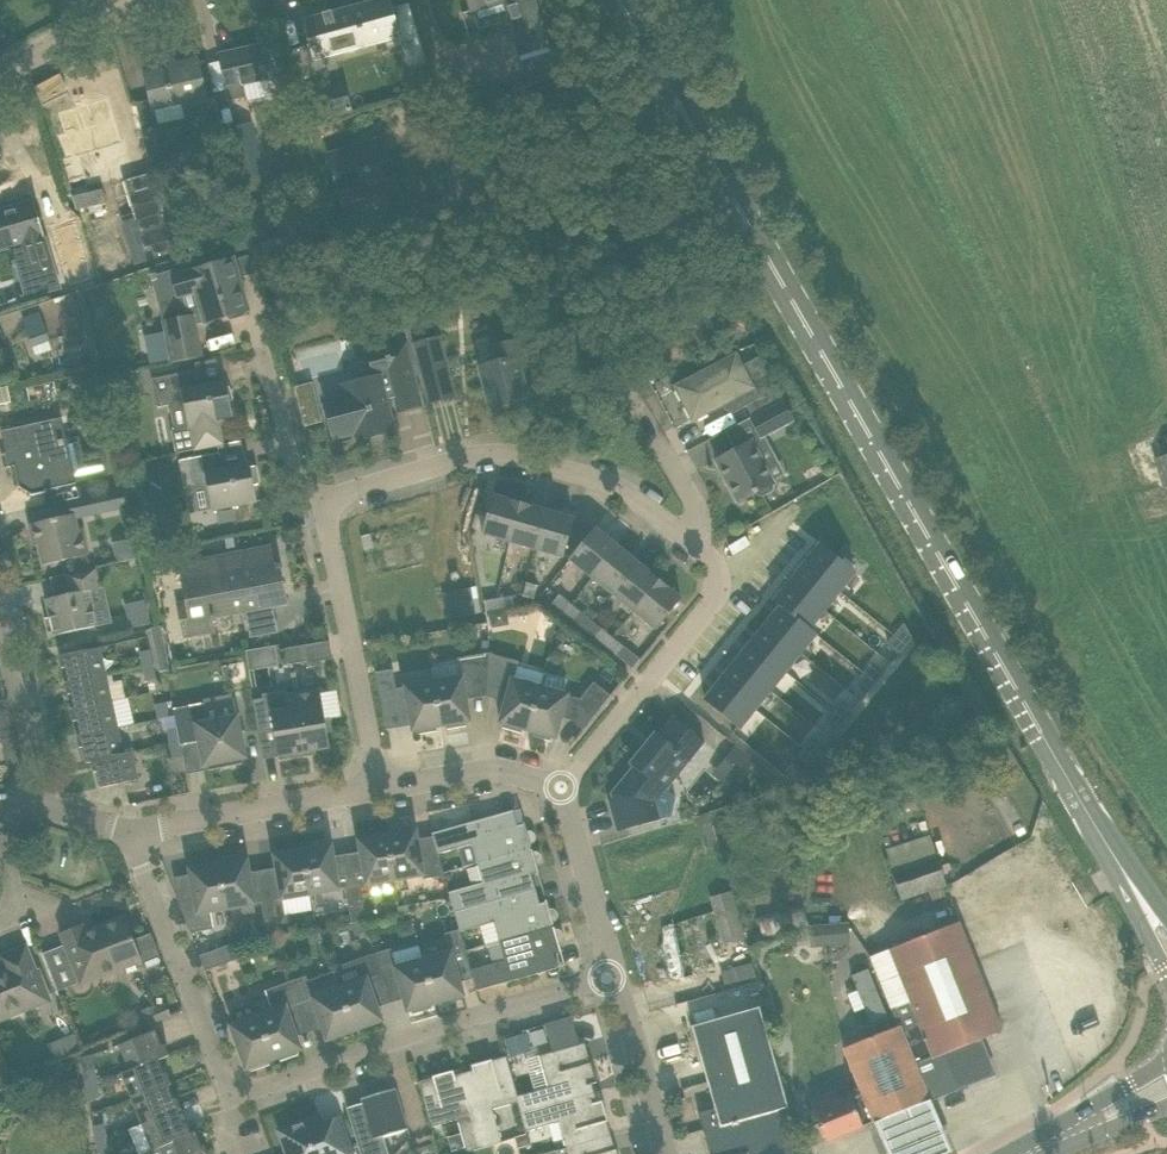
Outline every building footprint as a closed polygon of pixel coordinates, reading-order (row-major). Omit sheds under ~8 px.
[(315,58),(397,35),(387,0),(381,0),(305,21),(315,58)] [(519,55),(548,46),(540,18),(539,18),(533,0),(468,0),(471,11),(506,0),(514,25),(510,26),(519,55)] [(243,86),(278,78),(275,65),(272,53),(270,42),(237,49),(239,55),(221,59),(230,101),(245,97),(243,86)] [(282,51),(272,53),(275,65),(278,78),(282,97),(292,94),(282,51)] [(180,66),(145,74),(153,112),(183,105),(184,109),(206,103),(196,59),(179,63),(180,66)] [(291,98),(302,129),(354,113),(344,82),(291,98)] [(108,96),(57,112),(65,134),(58,136),(65,158),(63,159),(71,181),(87,176),(80,155),(122,142),(108,96)] [(225,129),(240,182),(268,175),(253,122),(225,129)] [(162,125),(142,131),(152,164),(172,158),(162,125)] [(326,154),(342,205),(401,187),(385,136),(326,154)] [(150,173),(123,181),(148,263),(176,254),(150,173)] [(246,204),(254,232),(274,226),(266,197),(246,204)] [(24,296),(25,297),(59,288),(34,199),(32,200),(32,201),(0,210),(0,250),(23,243),(30,270),(18,274),(19,275),(21,275),(23,281),(20,282),(21,283),(23,283),(26,295),(24,296)] [(75,225),(52,232),(68,289),(91,283),(75,225)] [(280,236),(260,242),(269,274),(289,268),(280,236)] [(249,310),(239,278),(253,274),(248,256),(234,260),(234,259),(206,267),(204,260),(170,270),(177,296),(195,291),(204,323),(228,316),(231,318),(242,315),(243,312),(249,310)] [(24,318),(34,347),(50,342),(40,312),(24,318)] [(163,320),(171,363),(200,357),(192,315),(163,320)] [(439,336),(414,343),(416,352),(424,383),(449,377),(441,345),(439,336)] [(485,337),(469,342),(474,360),(480,358),(482,366),(479,366),(490,406),(526,397),(519,368),(526,366),(519,340),(490,347),(488,348),(485,337)] [(393,431),(385,399),(400,395),(399,390),(415,386),(404,345),(371,353),(377,377),(344,384),(347,397),(323,402),(332,437),(356,432),(358,440),(393,431)] [(736,352),(673,386),(692,423),(724,406),(726,408),(735,412),(748,405),(744,399),(757,392),(756,389),(736,352)] [(98,377),(102,395),(133,389),(133,390),(135,390),(131,370),(98,377)] [(173,374),(153,378),(158,407),(177,403),(185,408),(188,426),(173,429),(177,453),(179,453),(195,449),(200,448),(223,444),(219,421),(233,419),(230,400),(233,400),(229,386),(227,386),(226,381),(199,386),(196,370),(173,374)] [(665,375),(652,381),(656,389),(669,382),(665,375)] [(757,392),(744,399),(748,405),(753,416),(783,400),(774,383),(757,392)] [(753,416),(749,418),(760,439),(794,421),(783,400),(753,416)] [(315,402),(300,405),(305,424),(306,424),(320,420),(315,402)] [(1,431),(9,467),(14,466),(19,486),(32,495),(46,492),(46,489),(108,476),(104,452),(101,450),(84,453),(82,452),(79,437),(66,440),(61,418),(1,431)] [(715,460),(738,502),(757,492),(759,494),(762,495),(771,490),(772,487),(771,485),(774,483),(751,441),(715,460)] [(1151,454),(1158,485),(1166,483),(1166,451),(1151,454)] [(180,460),(185,489),(201,486),(210,493),(213,510),(257,501),(253,485),(260,484),(256,465),(250,467),(249,464),(221,469),(218,453),(180,460)] [(86,497),(90,515),(126,507),(122,489),(86,497)] [(483,533),(509,541),(520,503),(493,496),(483,533)] [(509,541),(536,548),(547,511),(520,503),(509,541)] [(220,523),(237,520),(234,509),(217,512),(220,523)] [(547,511),(536,548),(563,556),(573,519),(547,511)] [(43,564),(49,563),(51,567),(63,564),(64,560),(89,554),(85,537),(80,538),(74,514),(29,524),(34,546),(39,545),(43,564)] [(570,559),(592,576),(616,546),(595,528),(570,559)] [(112,543),(117,563),(138,558),(134,538),(112,543)] [(821,544),(805,564),(838,590),(854,571),(821,544)] [(592,576),(613,593),(638,563),(616,546),(592,576)] [(177,605),(183,636),(213,630),(211,616),(285,602),(281,579),(276,580),(274,570),(282,568),(281,562),(276,563),(273,547),(180,564),(187,603),(177,605)] [(613,593),(635,611),(659,581),(638,563),(613,593)] [(805,564),(790,582),(823,609),(838,590),(805,564)] [(47,618),(50,632),(53,632),(54,635),(99,625),(92,590),(103,588),(98,567),(65,574),(69,594),(46,599),(50,617),(47,618)] [(659,581),(635,611),(656,628),(680,598),(659,581)] [(522,595),(533,598),(537,585),(525,582),(522,595)] [(790,582),(774,602),(780,607),(781,606),(807,628),(808,627),(823,609),(790,582)] [(550,604),(562,613),(570,603),(559,594),(550,604)] [(511,595),(497,598),(500,610),(514,608),(511,595)] [(500,610),(497,598),(483,600),(485,613),(500,610)] [(143,601),(125,605),(130,627),(148,623),(143,601)] [(562,613),(583,630),(591,620),(570,603),(562,613)] [(780,607),(766,625),(799,652),(815,632),(808,627),(807,628),(781,606),(780,607)] [(489,613),(492,627),(509,624),(506,610),(489,613)] [(583,630),(605,648),(613,638),(591,620),(583,630)] [(766,625),(751,644),(784,671),(799,652),(766,625)] [(613,638),(605,648),(615,656),(623,646),(613,638)] [(275,643),(244,649),(247,669),(278,663),(275,643)] [(751,644),(735,663),(768,689),(784,671),(751,644)] [(286,648),(289,665),(307,661),(305,645),(286,648)] [(108,674),(102,646),(59,656),(62,668),(65,667),(68,682),(108,674)] [(140,652),(143,666),(154,663),(151,650),(140,652)] [(464,690),(486,686),(488,653),(457,658),(459,674),(433,679),(441,725),(446,724),(447,729),(466,726),(466,721),(469,720),(464,690)] [(523,728),(528,729),(540,685),(513,677),(518,661),(488,653),(486,686),(508,692),(500,722),(503,723),(502,728),(521,733),(523,728)] [(147,680),(148,693),(162,690),(163,690),(164,690),(163,685),(157,679),(154,663),(143,666),(146,681),(147,680)] [(735,663),(720,681),(753,708),(768,689),(735,663)] [(436,726),(441,725),(433,679),(403,684),(403,687),(396,689),(392,669),(375,672),(382,705),(408,701),(413,730),(416,729),(417,734),(437,731),(436,726)] [(114,700),(108,674),(68,682),(65,683),(68,695),(71,694),(74,708),(74,709),(114,700)] [(540,685),(528,729),(532,731),(531,736),(550,741),(552,736),(555,737),(563,709),(577,713),(589,722),(611,694),(610,693),(609,695),(593,681),(579,699),(568,696),(569,693),(540,685)] [(720,681),(704,701),(737,728),(753,708),(720,681)] [(304,752),(294,693),(287,694),(286,689),(263,693),(263,698),(253,700),(258,731),(274,729),(278,756),(304,752)] [(319,689),(294,693),(304,752),(329,748),(319,689)] [(162,690),(148,693),(150,705),(155,704),(158,719),(169,716),(167,702),(164,702),(163,690),(162,690)] [(179,741),(180,745),(199,741),(203,766),(208,765),(209,771),(242,764),(241,759),(246,758),(237,713),(236,714),(232,694),(204,699),(205,702),(175,708),(178,727),(177,727),(179,741)] [(0,700),(0,760),(4,759),(0,740),(15,737),(7,699),(0,700)] [(74,708),(71,709),(73,721),(77,720),(80,735),(80,736),(120,727),(114,700),(74,709),(74,708)] [(611,793),(612,798),(608,799),(617,831),(650,822),(644,800),(657,785),(664,791),(704,742),(674,717),(647,750),(643,747),(629,764),(630,765),(631,764),(633,766),(611,793)] [(126,752),(120,727),(80,736),(80,735),(77,736),(79,748),(83,747),(86,763),(91,762),(94,761),(94,760),(126,753),(126,752)] [(167,729),(170,743),(179,741),(177,727),(167,729)] [(182,756),(180,745),(179,741),(170,743),(172,758),(182,756)] [(711,775),(731,791),(756,761),(736,744),(711,775)] [(138,779),(133,756),(132,751),(126,752),(126,753),(94,760),(94,761),(91,762),(95,777),(98,776),(100,788),(138,779)] [(472,844),(478,863),(531,848),(530,847),(531,846),(531,844),(534,842),(536,839),(536,835),(534,832),(531,830),(527,830),(519,833),(513,810),(462,824),(459,823),(457,826),(432,833),(437,854),(472,844)] [(392,834),(387,835),(395,881),(423,876),(424,879),(443,875),(440,862),(421,866),(415,830),(412,831),(411,826),(391,829),(392,834)] [(395,881),(387,835),(382,836),(381,831),(362,834),(362,839),(359,840),(367,886),(395,881)] [(883,852),(900,900),(946,885),(928,836),(883,852)] [(308,849),(303,850),(310,895),(339,891),(331,845),(327,845),(326,840),(307,844),(308,849)] [(310,895),(303,850),(298,850),(297,845),(277,849),(278,854),(274,854),(282,900),(310,895)] [(449,891),(455,912),(537,888),(530,867),(537,865),(540,863),(541,860),(541,856),(540,853),(536,851),(533,851),(532,849),(531,849),(531,848),(478,863),(483,881),(449,891)] [(223,863),(218,864),(226,910),(243,907),(244,913),(255,911),(246,859),(243,860),(242,855),(222,858),(223,863)] [(226,910),(218,864),(213,865),(212,860),(193,863),(193,868),(190,869),(195,899),(178,902),(190,932),(215,928),(212,912),(226,910)] [(346,887),(349,904),(363,902),(360,884),(346,887)] [(552,924),(553,924),(553,922),(556,920),(558,917),(558,913),(556,910),(553,908),(549,908),(543,910),(537,888),(455,912),(460,930),(494,921),(500,941),(553,926),(552,924)] [(709,896),(723,945),(744,939),(730,890),(709,896)] [(262,901),(265,919),(279,916),(276,899),(262,901)] [(363,902),(349,904),(352,922),(367,919),(363,902)] [(757,915),(764,939),(808,926),(801,902),(757,915)] [(60,933),(68,956),(80,986),(141,962),(142,963),(160,956),(151,933),(133,940),(123,916),(85,931),(82,925),(60,933)] [(279,916),(265,919),(268,936),(282,933),(279,916)] [(843,1047),(842,1048),(857,1086),(859,1085),(873,1122),(929,1099),(992,1073),(979,1039),(1001,1030),(973,962),(957,921),(934,930),(888,949),(909,1001),(890,1009),(897,1026),(843,1047)] [(810,925),(811,946),(850,944),(849,923),(810,925)] [(559,967),(553,944),(559,943),(562,941),(564,938),(564,934),(562,931),(558,929),(555,929),(554,927),(553,927),(553,926),(500,941),(505,959),(470,970),(476,991),(503,983),(506,985),(508,982),(539,973),(542,974),(544,971),(559,967)] [(445,933),(449,947),(463,943),(459,929),(445,933)] [(199,955),(205,971),(240,958),(234,943),(199,955)] [(0,970),(0,1018),(20,1011),(23,1012),(32,1009),(33,1005),(51,999),(39,971),(35,973),(25,947),(0,957),(5,968),(0,970)] [(392,947),(374,953),(379,968),(397,962),(392,947)] [(449,948),(422,956),(435,1002),(440,1001),(441,1006),(461,1000),(459,995),(462,994),(449,948)] [(466,951),(469,961),(480,958),(477,948),(466,951)] [(379,968),(374,953),(360,958),(365,972),(379,968)] [(435,1002),(422,956),(395,964),(408,1010),(411,1009),(412,1014),(432,1009),(430,1004),(435,1002)] [(308,975),(291,981),(299,1003),(313,998),(327,1039),(330,1038),(332,1042),(351,1036),(349,1031),(354,1029),(338,985),(340,984),(335,971),(310,979),(308,975)] [(867,971),(851,978),(869,1024),(886,1017),(867,971)] [(365,975),(340,984),(338,985),(354,1029),(359,1028),(360,1032),(379,1026),(377,1021),(381,1020),(365,975)] [(273,1011),(258,1016),(273,1058),(278,1056),(280,1061),(299,1054),(297,1050),(300,1048),(286,1008),(299,1003),(291,981),(266,990),(273,1011)] [(739,987),(690,999),(695,1020),(744,1008),(739,987)] [(141,1010),(147,1024),(170,1014),(165,1003),(155,1007),(154,1005),(141,1010)] [(698,1113),(710,1153),(795,1153),(782,1108),(787,1106),(759,1006),(691,1025),(714,1108),(698,1113)] [(273,1058),(258,1016),(231,1026),(246,1068),(250,1066),(251,1071),(270,1064),(268,1060),(273,1058)] [(543,1028),(529,1032),(532,1046),(546,1042),(543,1028)] [(133,1039),(118,1045),(127,1070),(127,1071),(157,1059),(157,1060),(165,1057),(168,1056),(164,1044),(161,1045),(155,1030),(133,1039)] [(46,1044),(53,1061),(81,1050),(74,1033),(46,1044)] [(505,1039),(510,1057),(531,1051),(526,1033),(505,1039)] [(517,1100),(521,1113),(593,1093),(593,1092),(590,1093),(587,1084),(597,1082),(591,1061),(590,1062),(585,1043),(539,1055),(548,1087),(517,1095),(516,1096),(517,1101),(517,1100)] [(493,1107),(517,1101),(516,1096),(517,1095),(506,1056),(491,1060),(491,1059),(471,1065),(473,1074),(465,1077),(464,1074),(484,1146),(502,1141),(493,1107)] [(127,1070),(121,1073),(132,1099),(167,1085),(167,1084),(170,1083),(165,1071),(162,1072),(157,1060),(157,1059),(127,1071),(127,1070)] [(85,1070),(87,1083),(97,1082),(95,1069),(85,1070)] [(467,1151),(484,1146),(464,1074),(463,1074),(464,1077),(455,1080),(452,1070),(432,1076),(432,1077),(418,1081),(431,1126),(458,1118),(467,1151)] [(41,1080),(47,1092),(60,1087),(54,1074),(41,1080)] [(97,1082),(87,1083),(89,1099),(99,1097),(97,1082)] [(167,1085),(132,1099),(141,1124),(177,1109),(180,1108),(175,1096),(172,1098),(167,1085)] [(859,1085),(857,1086),(847,1091),(848,1094),(839,1098),(835,1088),(809,1099),(826,1141),(873,1122),(859,1085)] [(352,1126),(360,1153),(390,1153),(383,1136),(408,1129),(407,1128),(395,1089),(395,1088),(361,1098),(361,1100),(362,1099),(363,1103),(368,1121),(352,1126)] [(559,1121),(567,1148),(611,1135),(607,1121),(608,1121),(602,1100),(593,1103),(590,1094),(594,1093),(593,1093),(521,1113),(526,1130),(559,1121)] [(929,1099),(873,1122),(887,1153),(943,1153),(951,1151),(930,1099),(929,1099)] [(289,1122),(285,1108),(266,1114),(270,1128),(289,1122)] [(177,1109),(141,1124),(152,1149),(187,1135),(187,1134),(190,1133),(185,1122),(182,1123),(177,1109)] [(287,1153),(351,1153),(338,1117),(322,1123),(319,1116),(278,1130),(287,1153)] [(94,1125),(96,1139),(106,1138),(104,1124),(94,1125)] [(146,1152),(147,1153),(207,1153),(204,1145),(201,1146),(195,1131),(190,1133),(187,1134),(187,1135),(152,1149),(146,1152)] [(516,1138),(519,1148),(529,1145),(526,1135),(516,1138)] [(616,1149),(615,1149),(611,1135),(567,1148),(569,1153),(617,1153),(616,1149)] [(106,1138),(96,1139),(98,1153),(108,1152),(106,1138)]
